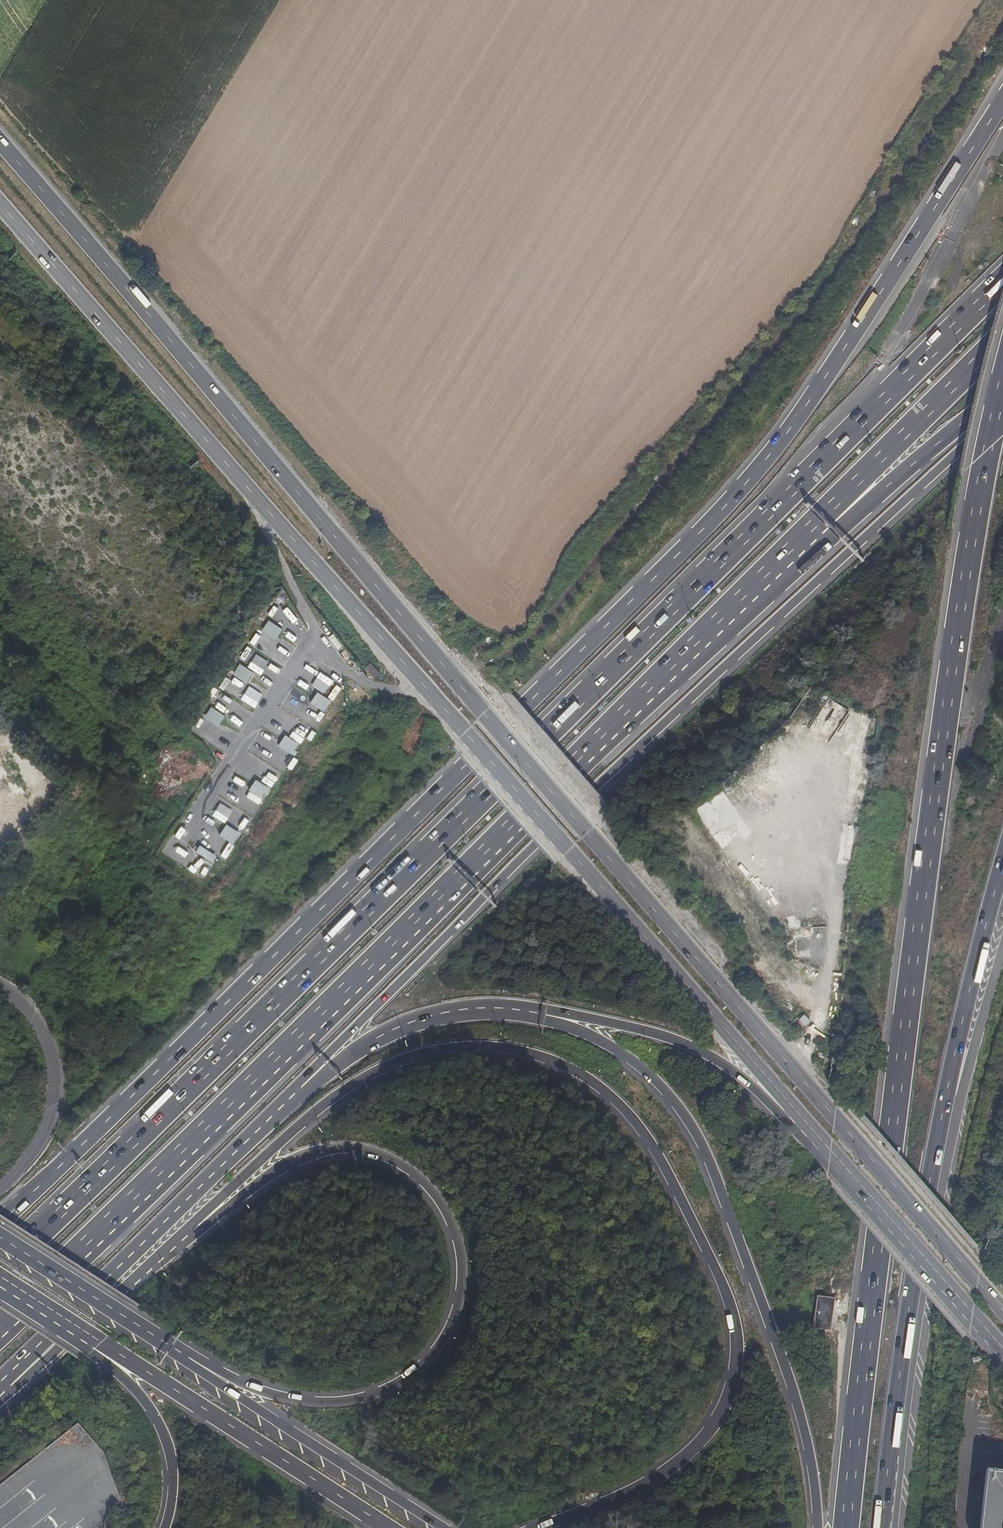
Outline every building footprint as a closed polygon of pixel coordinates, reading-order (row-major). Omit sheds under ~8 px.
[(277,640),(283,630),(270,621),(264,632),(277,640)] [(306,703),(298,717),(314,727),(330,700),(318,693),(311,706),(306,703)] [(831,698),(810,729),(830,743),(851,712),(831,698)] [(219,725),(224,714),(211,708),(206,718),(219,725)] [(291,734),(302,741),(308,731),(297,724),(291,734)] [(293,755),(299,744),(286,737),(280,748),(293,755)] [(263,799),(270,788),(257,779),(249,790),(263,799)] [(221,835),(234,843),(240,833),(228,825),(221,835)] [(813,934),(828,933),(828,922),(812,922),(813,934)] [(835,1298),(818,1296),(814,1328),(831,1330),(835,1298)]
